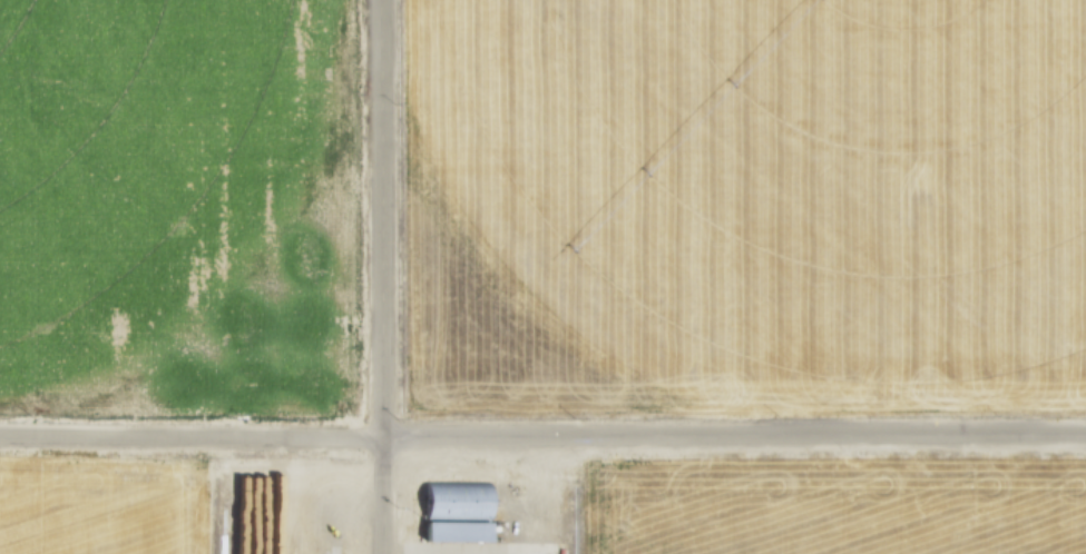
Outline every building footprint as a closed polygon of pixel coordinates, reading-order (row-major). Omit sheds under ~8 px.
[(427,521),(427,484),(495,485),(495,522),(427,521)] [(430,543),(430,524),(497,526),(497,545),(430,543)]
